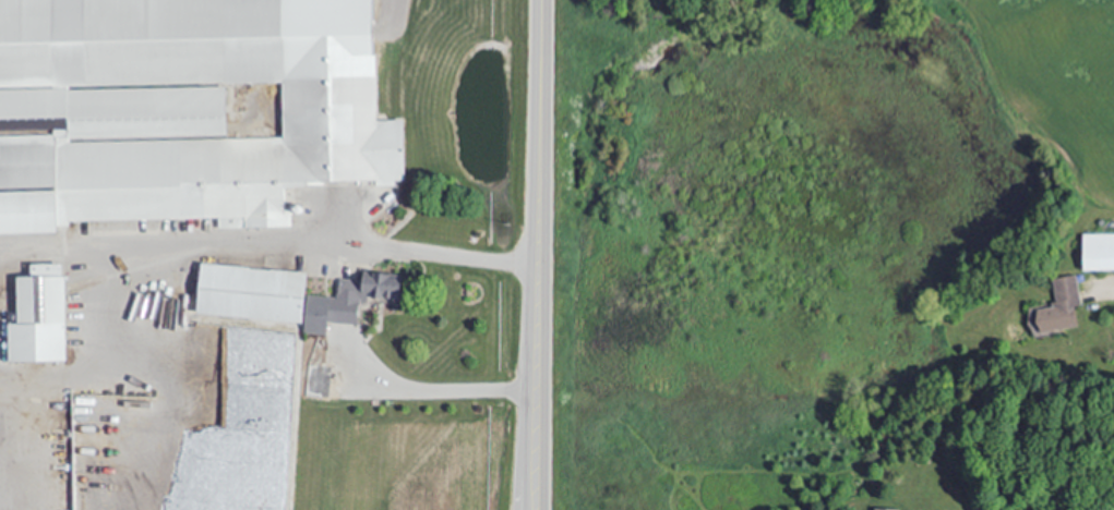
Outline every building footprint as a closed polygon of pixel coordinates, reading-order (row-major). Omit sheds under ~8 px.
[(285,118),(282,0),(365,0),(368,121),(395,120),(396,180),(282,182),(283,226),(214,228),(214,216),(55,220),(55,230),(0,231),(0,137),(49,136),(47,84),(0,85),(0,0),(220,0),(223,122),(68,125),(69,142),(266,137),(265,119),(285,118)] [(1113,271),(1113,235),(1086,236),(1087,272),(1113,271)] [(200,315),(307,324),(306,335),(330,337),(331,323),(363,326),(366,297),(409,300),(411,276),(378,274),(378,275),(365,274),(364,282),(339,280),(337,298),(311,296),(313,273),(204,264),(200,315)] [(14,364),(72,362),(70,277),(22,278),(23,325),(13,325),(14,364)] [(1039,309),(1042,333),(1081,328),(1078,307),(1082,307),(1078,277),(1054,280),(1057,307),(1039,309)]
